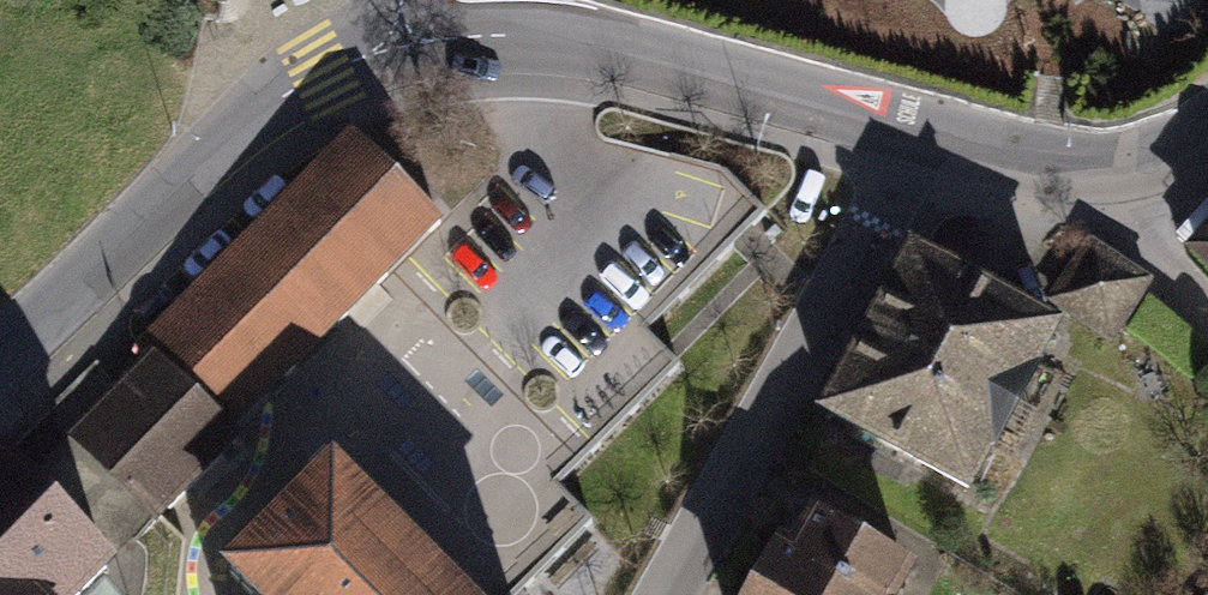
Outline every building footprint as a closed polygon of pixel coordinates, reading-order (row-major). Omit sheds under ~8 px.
[(151,346),(241,441),(453,241),(363,145),(151,346)] [(1052,306),(1115,344),(1156,278),(1093,240),(1052,306)] [(1191,265),(1207,280),(1207,247),(1191,265)] [(1076,337),(912,251),(817,430),(982,516),(1076,337)] [(0,468),(0,594),(121,594),(0,468)] [(343,481),(232,594),(461,594),(343,481)] [(809,518),(772,594),(918,594),(928,574),(809,518)]
